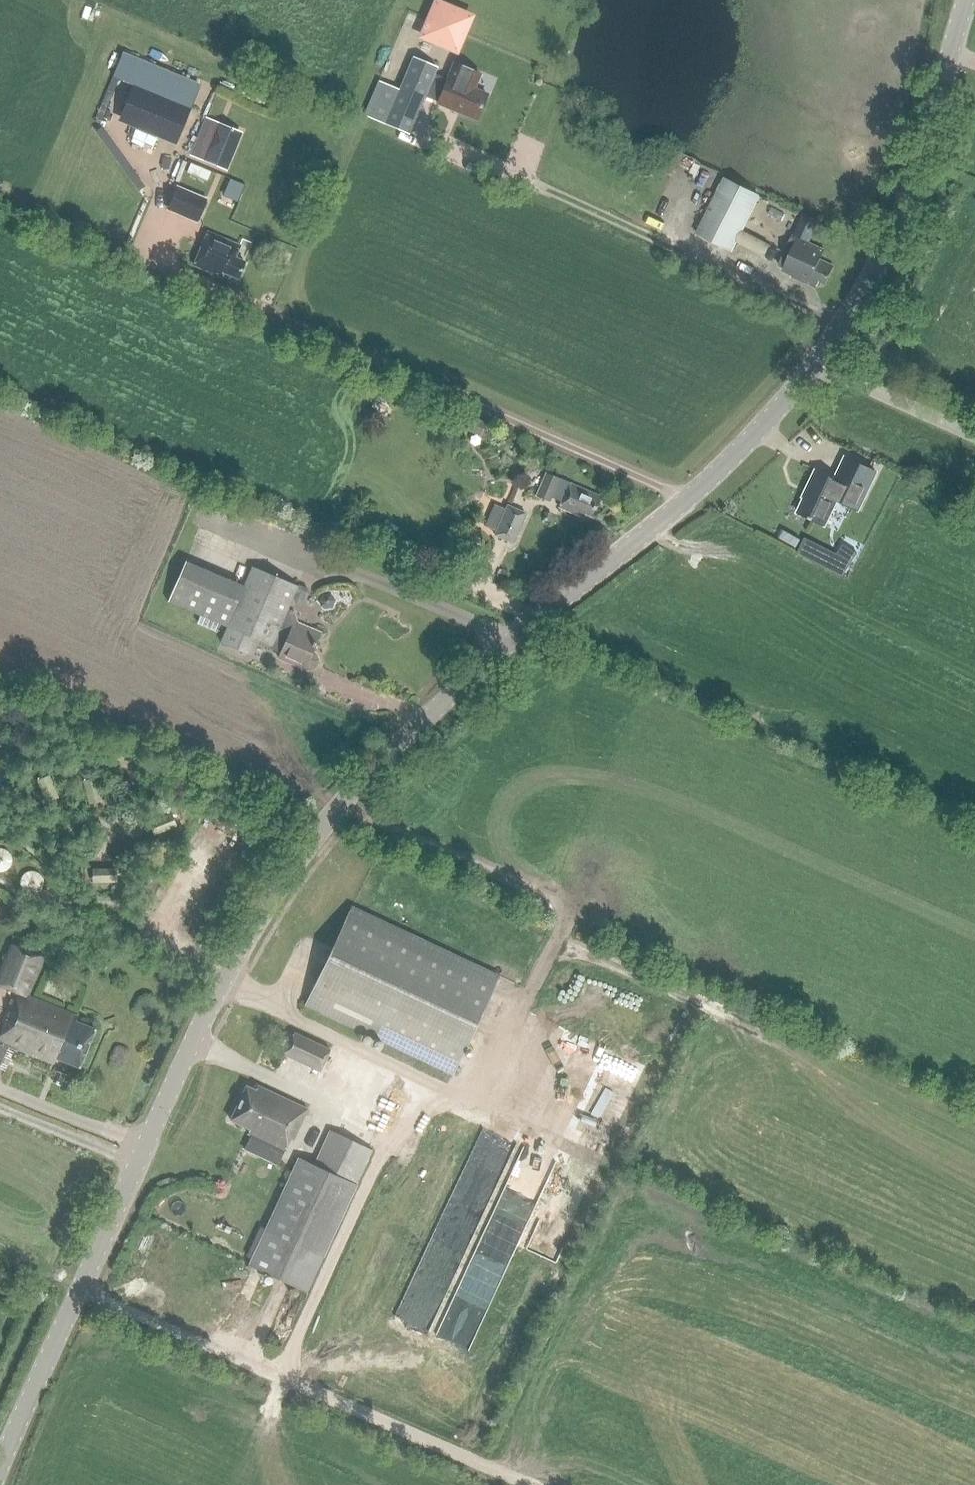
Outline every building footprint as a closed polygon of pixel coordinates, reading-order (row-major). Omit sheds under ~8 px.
[(476,14),(443,0),(433,0),(418,38),(459,55),(476,14)] [(473,89),(479,74),(453,63),(446,79),(433,74),(436,67),(412,57),(398,90),(377,80),(362,114),(384,123),(408,133),(424,96),(437,102),(436,103),(476,119),(486,94),(473,89)] [(191,108),(132,84),(117,121),(176,145),(191,108)] [(96,114),(93,121),(100,123),(103,117),(96,114)] [(204,117),(189,156),(227,171),(242,132),(204,117)] [(190,164),(187,172),(207,180),(210,171),(190,164)] [(731,252),(760,195),(723,176),(694,233),(731,252)] [(230,178),(224,192),(239,198),(245,185),(230,178)] [(168,207),(197,219),(206,199),(177,186),(168,207)] [(819,220),(805,214),(795,237),(798,238),(809,243),(819,220)] [(234,258),(239,245),(207,232),(193,265),(220,276),(221,272),(237,278),(244,262),(234,258)] [(787,245),(779,264),(794,271),(791,276),(815,286),(817,281),(824,284),(832,266),(819,260),(823,250),(809,243),(798,238),(793,247),(787,245)] [(485,422),(461,412),(455,426),(479,436),(485,422)] [(807,487),(809,488),(797,513),(824,525),(836,500),(850,507),(868,468),(845,457),(834,480),(815,470),(807,487)] [(599,496),(545,473),(536,495),(549,501),(551,497),(561,501),(558,507),(581,517),(583,513),(590,517),(599,496)] [(493,535),(512,544),(526,513),(506,504),(493,535)] [(547,522),(551,514),(543,511),(540,519),(547,522)] [(843,544),(834,558),(848,567),(857,553),(843,544)] [(296,623),(294,612),(286,609),(296,586),(251,567),(241,590),(227,626),(220,642),(247,653),(253,639),(280,651),(278,657),(307,670),(314,667),(318,660),(314,653),(311,651),(319,632),(296,623)] [(321,594),(318,601),(323,608),(331,608),(335,600),(330,593),(321,594)] [(58,797),(49,774),(35,780),(45,803),(58,797)] [(153,835),(176,827),(171,813),(148,822),(153,835)] [(116,882),(116,868),(91,868),(91,882),(116,882)] [(497,975),(352,907),(305,1006),(450,1073),(497,975)] [(0,970),(0,986),(14,992),(2,1021),(5,1022),(0,1035),(0,1041),(17,1048),(52,1062),(54,1057),(78,1067),(94,1029),(75,1021),(77,1016),(26,995),(42,957),(10,944),(0,970)] [(283,1054),(319,1071),(329,1049),(293,1032),(283,1054)] [(64,1075),(56,1071),(52,1081),(60,1085),(64,1075)] [(230,1120),(249,1129),(247,1133),(284,1151),(289,1138),(292,1140),(306,1109),(257,1086),(255,1090),(245,1086),(230,1120)] [(313,1165),(297,1158),(247,1266),(306,1291),(372,1150),(329,1130),(313,1165)] [(471,1237),(484,1210),(452,1196),(440,1223),(471,1237)]
